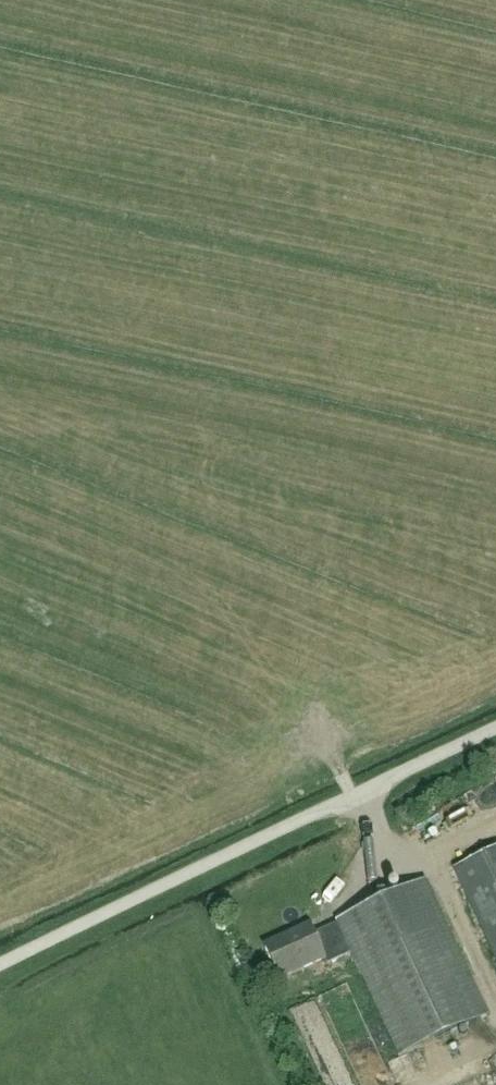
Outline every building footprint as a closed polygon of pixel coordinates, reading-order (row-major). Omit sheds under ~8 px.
[(454,865),(495,956),(495,846),(454,865)] [(309,925),(263,946),(279,980),(325,959),(328,964),(352,953),(400,1056),(487,1015),(424,881),(337,922),(338,923),(313,934),(309,925)] [(298,1010),(313,1070),(337,1064),(322,1004),(298,1010)]
